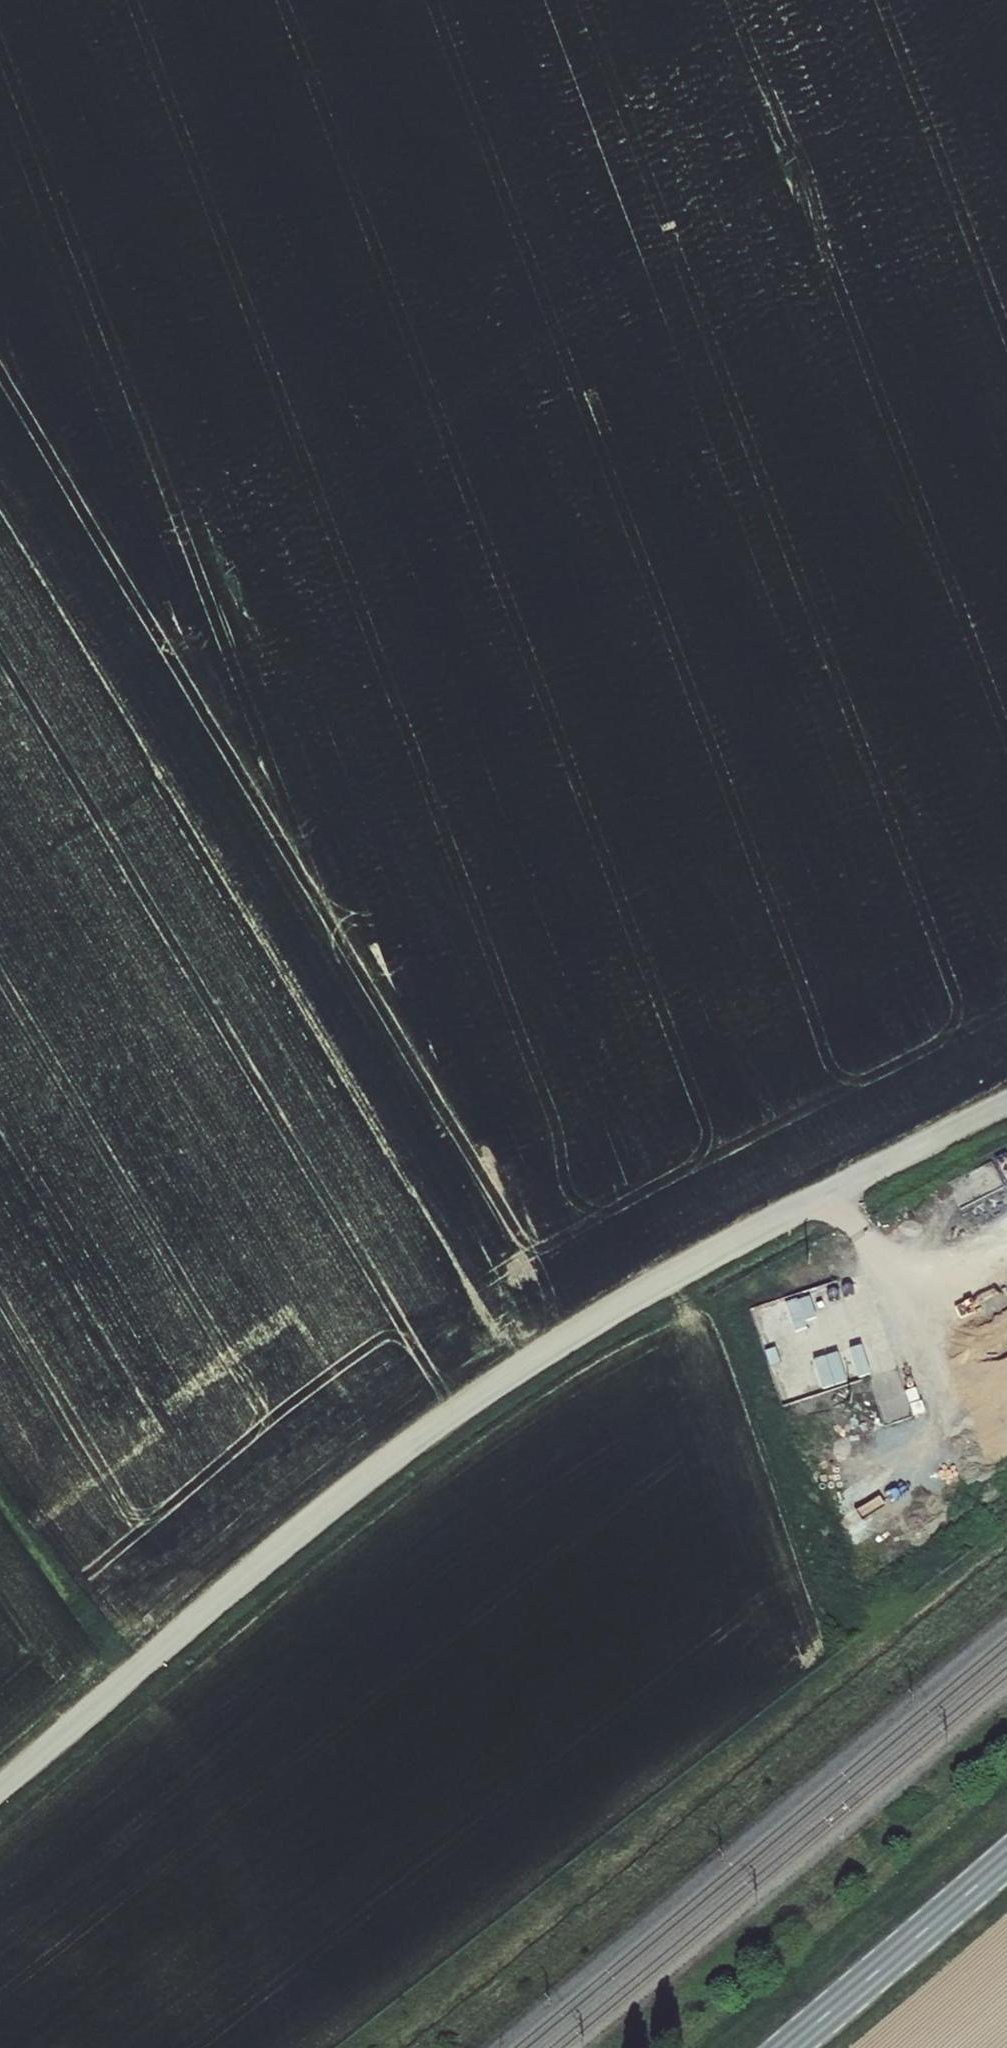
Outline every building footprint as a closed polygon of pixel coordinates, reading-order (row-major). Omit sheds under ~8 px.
[(946,1182),(957,1206),(1003,1185),(992,1160),(946,1182)] [(866,1378),(884,1424),(911,1414),(893,1367),(866,1378)]
